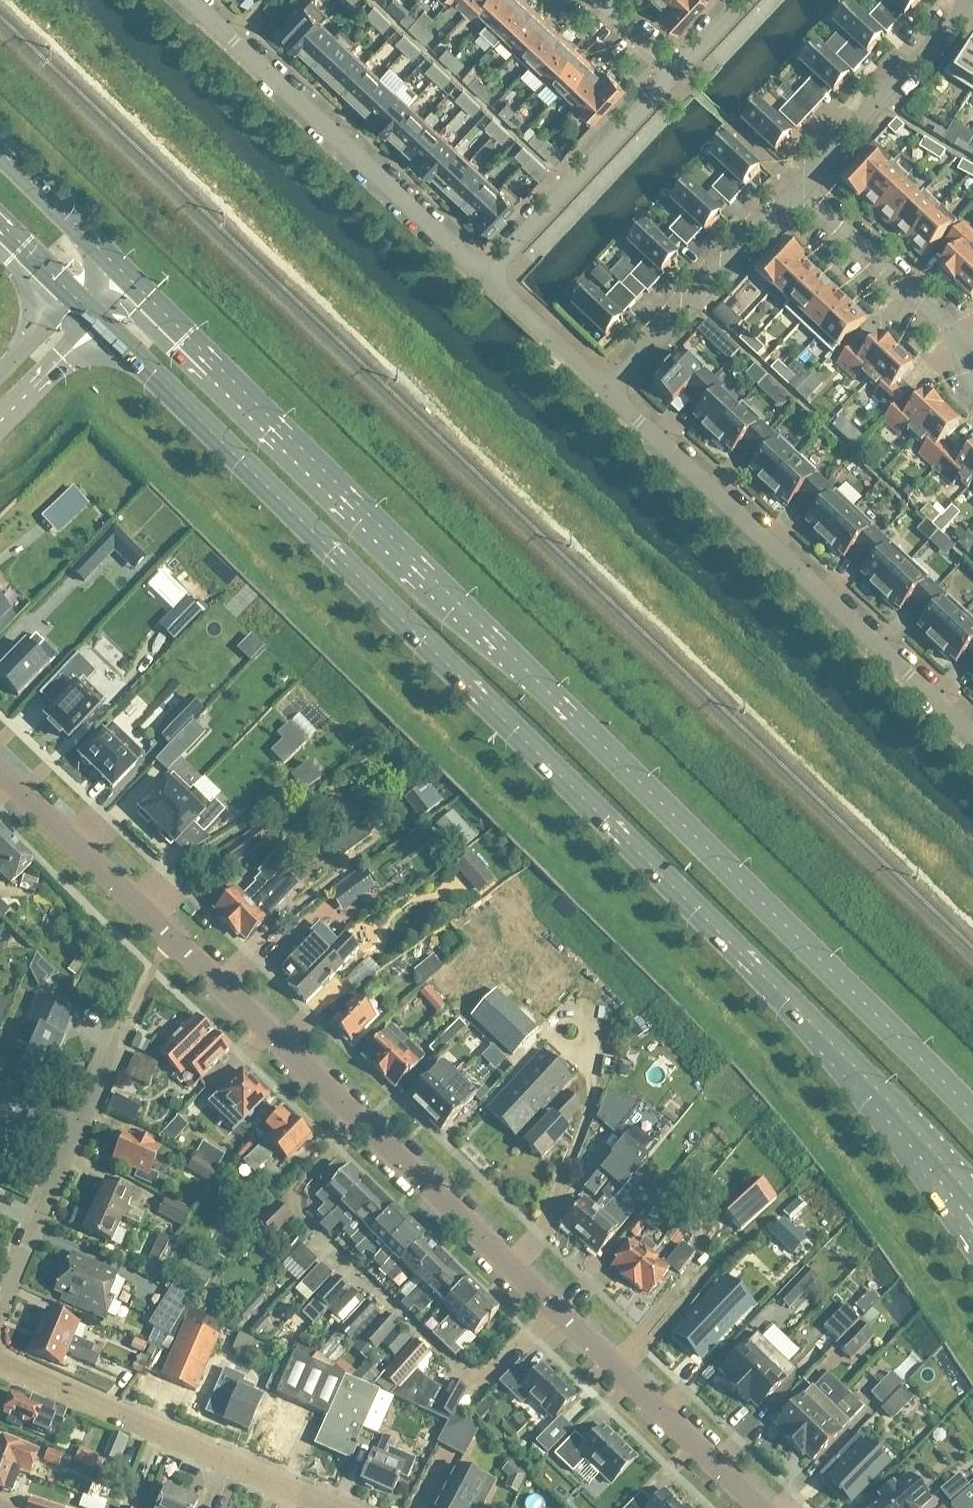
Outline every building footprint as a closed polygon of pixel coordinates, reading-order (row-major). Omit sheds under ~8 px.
[(312,0),(309,0),(302,7),(300,5),(289,16),(291,19),(278,33),(294,47),(319,20),(326,13),(312,0)] [(479,0),(456,0),(468,11),(479,0)] [(507,0),(479,0),(468,11),(469,12),(475,5),(489,18),(507,0)] [(529,5),(524,0),(507,0),(489,18),(503,32),(498,37),(499,38),(529,5)] [(673,0),(654,0),(663,9),(660,12),(661,13),(673,0)] [(707,2),(705,0),(673,0),(661,13),(677,28),(693,11),(696,13),(707,2)] [(920,0),(886,0),(905,18),(921,1),(920,0)] [(514,52),(544,19),(529,5),(499,38),(514,52)] [(373,23),(381,14),(373,6),(365,15),(373,23)] [(884,37),(851,6),(835,23),(868,54),(884,37)] [(895,25),(877,8),(869,17),(887,34),(895,25)] [(390,22),(381,14),(373,23),(382,31),(390,22)] [(424,27),(415,18),(407,27),(416,35),(424,27)] [(529,66),(559,33),(544,19),(514,52),(529,66)] [(309,61),(340,28),(339,28),(333,34),(319,20),(294,47),(309,61)] [(433,35),(424,27),(416,35),(425,43),(433,35)] [(324,75),(355,42),(340,28),(309,61),(324,75)] [(543,80),(574,47),(559,33),(529,66),(543,80)] [(403,51),(411,42),(403,34),(394,43),(403,51)] [(339,89),(364,62),(350,49),(355,43),(355,42),(324,75),(339,89)] [(420,50),(411,42),(403,51),(412,59),(420,50)] [(851,76),(818,45),(802,62),(835,93),(851,76)] [(447,64),(455,55),(446,47),(438,56),(447,64)] [(558,94),(589,61),(574,47),(543,80),(558,94)] [(965,59),(960,55),(945,74),(972,92),(972,47),(965,59)] [(862,64),(844,48),(836,57),(853,73),(862,64)] [(455,72),(464,64),(455,55),(447,64),(455,72)] [(589,61),(558,94),(573,108),(607,72),(606,71),(603,74),(589,61)] [(354,103),(379,76),(364,62),(339,89),(354,103)] [(427,85),(441,70),(432,62),(418,77),(427,85)] [(435,93),(450,78),(441,70),(427,85),(435,93)] [(607,104),(623,86),(607,72),(573,108),(589,123),(596,116),(598,118),(609,106),(607,104)] [(485,83),(476,75),(468,84),(476,92),(485,83)] [(369,117),(394,90),(379,76),(354,103),(369,117)] [(485,100),(493,91),(485,83),(476,92),(485,100)] [(821,103),(804,87),(796,95),(813,112),(821,103)] [(384,131),(409,104),(394,90),(369,117),(384,131)] [(463,106),(471,98),(462,90),(454,98),(463,106)] [(813,112),(796,95),(788,104),(805,120),(813,112)] [(480,106),(471,98),(463,106),(471,115),(480,106)] [(514,111),(506,103),(497,112),(506,120),(514,111)] [(792,134),(759,103),(743,120),(776,151),(792,134)] [(399,145),(424,118),(409,104),(384,131),(399,145)] [(515,128),(523,119),(514,111),(506,120),(515,128)] [(500,126),(492,117),(484,126),(492,134),(500,126)] [(413,159),(439,132),(424,118),(399,145),(413,159)] [(896,135),(904,126),(896,118),(888,127),(896,135)] [(501,143),(509,134),(500,126),(492,134),(501,143)] [(943,139),(947,132),(937,126),(933,133),(943,139)] [(544,139),(536,131),(527,140),(536,148),(544,139)] [(428,173),(454,146),(439,132),(413,159),(428,173)] [(545,137),(544,139),(536,148),(554,165),(564,155),(545,137)] [(760,169),(727,138),(711,155),(744,186),(760,169)] [(935,144),(925,138),(919,147),(930,153),(935,144)] [(969,145),(959,139),(955,146),(965,152),(969,145)] [(946,151),(935,144),(930,153),(940,160),(946,151)] [(443,187),(469,160),(454,146),(428,173),(443,187)] [(522,162),(530,153),(522,146),(514,154),(522,162)] [(858,198),(893,161),(887,167),(868,149),(857,160),(861,163),(842,183),(858,198)] [(549,171),(530,153),(522,162),(521,164),(539,181),(549,171)] [(458,201),(484,174),(469,160),(443,187),(458,201)] [(972,167),(972,165),(963,160),(958,169),(969,175),(972,167)] [(876,211),(909,176),(893,161),(858,198),(859,199),(862,196),(869,202),(867,204),(876,211)] [(473,215),(504,182),(503,181),(497,187),(484,174),(458,201),(473,215)] [(892,226),(925,191),(924,190),(918,196),(904,183),(909,177),(909,176),(876,211),(876,212),(878,211),(884,217),(883,218),(892,226)] [(738,196),(720,180),(712,189),(729,205),(738,196)] [(515,206),(513,204),(519,197),(504,182),(473,215),(489,230),(503,214),(506,216),(515,206)] [(721,214),(688,183),(672,200),(705,231),(721,214)] [(907,241),(935,212),(941,206),(925,191),(892,226),(892,227),(893,225),(900,232),(899,233),(907,241)] [(924,256),(957,221),(941,206),(935,212),(907,241),(908,242),(909,240),(916,246),(915,248),(924,256)] [(695,238),(678,222),(669,230),(687,247),(695,238)] [(972,265),(972,231),(963,222),(947,239),(958,248),(939,268),(941,270),(940,271),(954,285),(972,265)] [(678,256),(645,225),(629,242),(662,273),(678,256)] [(775,288),(804,257),(787,241),(768,262),(765,258),(755,269),(775,288)] [(785,308),(818,273),(809,265),(808,267),(801,261),(804,257),(775,288),(790,302),(784,308),(785,308)] [(954,285),(972,301),(972,300),(972,265),(954,285)] [(656,284),(638,267),(630,276),(646,291),(648,292),(656,284)] [(801,323),(834,288),(825,280),(824,281),(817,275),(819,274),(818,273),(785,308),(801,323)] [(622,284),(638,299),(646,291),(630,276),(622,284)] [(620,282),(611,291),(630,308),(638,299),(622,284),(620,282)] [(817,338),(850,303),(841,295),(840,296),(833,290),(834,289),(834,288),(801,323),(817,338)] [(623,319),(590,289),(574,306),(607,336),(623,319)] [(833,353),(866,318),(857,310),(855,311),(849,305),(850,303),(817,338),(833,353)] [(713,314),(733,333),(742,322),(723,304),(713,314)] [(749,347),(756,340),(747,331),(740,339),(749,347)] [(868,381),(899,349),(885,336),(883,337),(881,336),(863,355),(853,346),(836,363),(853,379),(860,373),(868,381)] [(758,356),(765,348),(756,340),(749,347),(758,356)] [(714,377),(705,369),(706,368),(686,349),(654,384),(673,403),(685,390),(694,398),(714,377)] [(896,386),(915,365),(899,349),(868,381),(878,390),(871,398),(888,413),(905,395),(896,386)] [(740,355),(720,374),(739,395),(760,376),(740,355)] [(787,369),(778,361),(771,368),(780,377),(787,369)] [(796,378),(787,369),(780,377),(789,385),(796,378)] [(777,387),(765,376),(755,387),(767,398),(777,387)] [(738,407),(719,390),(723,386),(714,377),(694,398),(703,407),(694,417),(699,422),(697,425),(710,437),(743,402),(742,402),(738,407)] [(914,438),(944,406),(930,393),(929,394),(927,392),(909,412),(899,403),(906,396),(905,395),(888,413),(889,414),(883,421),(899,436),(905,429),(914,438)] [(770,430),(761,422),(762,420),(743,402),(710,437),(724,450),(727,447),(732,453),(742,442),(750,451),(770,430)] [(942,443),(961,422),(944,406),(914,438),(924,447),(918,454),(934,469),(951,451),(942,443)] [(839,433),(848,423),(840,416),(831,425),(839,433)] [(766,490),(799,455),(780,437),(779,439),(770,430),(750,451),(760,459),(750,469),(755,475),(753,477),(766,490)] [(972,482),(972,449),(961,461),(951,451),(934,469),(952,485),(958,479),(967,488),(972,482)] [(826,483),(817,474),(818,473),(799,455),(766,490),(780,503),(783,500),(788,505),(798,495),(806,503),(826,483)] [(823,542),(855,508),(836,490),(835,491),(826,483),(806,503),(815,512),(806,522),(811,527),(809,530),(823,542)] [(73,488),(42,516),(52,527),(83,499),(73,488)] [(929,505),(921,514),(927,519),(932,524),(941,515),(929,505)] [(882,535),(873,527),(874,525),(855,508),(823,542),(836,555),(839,552),(844,558),(854,547),(863,556),(882,535)] [(941,533),(950,524),(941,515),(932,524),(941,533)] [(112,529),(72,570),(84,581),(114,550),(125,561),(136,549),(113,527),(112,529)] [(879,595),(911,560),(892,542),(891,544),(882,535),(863,556),(872,564),(862,574),(867,580),(865,582),(879,595)] [(938,588),(929,579),(930,578),(911,560),(879,595),(892,608),(895,605),(900,610),(910,600),(919,608),(938,588)] [(184,594),(161,572),(150,584),(173,605),(184,594)] [(935,647),(967,613),(948,595),(947,596),(938,588),(919,608),(928,617),(918,627),(923,632),(921,635),(935,647)] [(173,640),(201,612),(186,598),(159,626),(173,640)] [(0,617),(0,622),(5,627),(14,618),(6,610),(0,617)] [(967,613),(935,647),(948,660),(951,658),(956,663),(966,652),(972,659),(972,618),(967,613)] [(25,644),(0,670),(0,679),(17,696),(47,665),(34,652),(43,642),(35,634),(26,644),(25,644)] [(77,654),(39,694),(53,708),(45,717),(50,722),(48,725),(59,736),(62,733),(68,739),(105,700),(87,682),(96,672),(77,654)] [(176,712),(156,732),(167,743),(187,723),(201,709),(190,698),(176,712)] [(192,722),(155,761),(167,773),(205,734),(192,722)] [(101,777),(112,788),(144,755),(111,723),(79,756),(91,767),(90,767),(92,769),(92,768),(99,775),(101,777)] [(366,748),(354,755),(358,763),(370,755),(366,748)] [(320,779),(308,763),(291,776),(302,792),(320,779)] [(141,811),(138,814),(148,823),(151,821),(157,827),(190,792),(173,775),(139,809),(141,811)] [(190,792),(157,827),(163,832),(160,835),(170,845),(173,842),(174,844),(195,823),(204,831),(220,815),(225,809),(214,799),(221,792),(205,776),(192,789),(190,792)] [(225,809),(220,815),(225,820),(231,814),(225,809)] [(454,810),(437,824),(459,850),(476,836),(454,810)] [(367,836),(359,825),(330,845),(338,856),(367,836)] [(258,826),(225,850),(235,865),(268,841),(258,826)] [(0,828),(0,874),(10,884),(33,860),(0,828)] [(454,866),(479,894),(495,879),(470,852),(454,866)] [(283,870),(289,864),(287,861),(284,864),(279,859),(280,858),(276,853),(257,872),(259,874),(253,881),(256,883),(242,897),(234,890),(214,910),(221,916),(219,918),(228,927),(283,870)] [(246,940),(265,920),(265,919),(299,885),(283,870),(228,927),(237,935),(239,933),(246,940)] [(362,870),(330,894),(342,911),(375,887),(362,870)] [(24,875),(20,888),(33,892),(37,879),(24,875)] [(299,956),(283,972),(292,981),(288,984),(301,997),(307,1003),(318,991),(321,991),(325,987),(325,984),(341,968),(340,967),(357,949),(343,935),(327,952),(308,933),(292,949),(299,956)] [(38,981),(56,972),(38,954),(31,968),(38,981)] [(433,955),(413,971),(424,984),(444,968),(433,955)] [(75,958),(67,969),(75,975),(83,964),(75,958)] [(381,970),(369,958),(356,971),(368,983),(381,970)] [(348,1041),(371,1017),(361,1008),(378,990),(370,982),(358,994),(330,1023),(337,1030),(335,1032),(344,1041),(346,1039),(348,1041)] [(428,985),(420,993),(429,1002),(437,995),(428,985)] [(38,1028),(31,1044),(21,1066),(45,1077),(75,1010),(38,993),(25,1023),(38,1028)] [(513,1060),(538,1035),(508,1003),(482,1028),(513,1060)] [(638,1016),(628,1024),(635,1034),(645,1026),(638,1016)] [(184,1062),(212,1034),(195,1017),(191,1020),(158,1054),(171,1067),(180,1058),(184,1062)] [(459,1019),(450,1028),(457,1035),(466,1026),(459,1019)] [(378,1073),(401,1049),(408,1043),(390,1026),(384,1033),(361,1057),(378,1073)] [(199,1079),(224,1054),(228,1050),(212,1034),(184,1062),(180,1058),(171,1067),(180,1075),(187,1068),(199,1079)] [(142,1050),(147,1052),(152,1041),(146,1038),(142,1050)] [(440,1038),(431,1047),(437,1054),(447,1045),(440,1038)] [(378,1073),(394,1089),(424,1058),(408,1043),(401,1049),(378,1073)] [(559,1093),(572,1079),(542,1051),(488,1108),(517,1137),(530,1123),(539,1114),(559,1093)] [(147,1085),(157,1063),(134,1053),(125,1076),(147,1085)] [(603,1056),(601,1076),(614,1078),(616,1057),(603,1056)] [(426,1113),(458,1079),(441,1063),(406,1100),(416,1109),(421,1109),(426,1113)] [(622,1063),(619,1072),(627,1075),(630,1065),(622,1063)] [(218,1097),(211,1105),(225,1118),(232,1110),(242,1120),(243,1121),(267,1096),(266,1094),(268,1091),(256,1080),(254,1082),(243,1072),(218,1097)] [(6,1079),(2,1089),(13,1094),(17,1084),(6,1079)] [(475,1095),(458,1079),(426,1113),(430,1118),(430,1122),(440,1132),(475,1095)] [(5,1165),(33,1103),(13,1094),(2,1089),(0,1088),(0,1162),(5,1165)] [(582,1106),(566,1091),(562,1096),(552,1107),(568,1122),(582,1106)] [(601,1173),(611,1182),(622,1190),(625,1186),(631,1179),(673,1130),(643,1105),(607,1093),(598,1119),(626,1143),(601,1173)] [(114,1094),(107,1107),(123,1116),(131,1102),(114,1094)] [(541,1159),(567,1131),(563,1127),(568,1122),(552,1107),(542,1118),(546,1121),(525,1144),(541,1159)] [(264,1108),(257,1116),(265,1124),(272,1117),(264,1108)] [(291,1120),(281,1111),(265,1128),(269,1132),(266,1135),(263,1139),(264,1141),(242,1163),(255,1176),(277,1153),(286,1161),(310,1137),(291,1119),(291,1120)] [(170,1143),(187,1126),(177,1116),(157,1136),(170,1143)] [(147,1173),(159,1148),(125,1133),(113,1159),(136,1169),(132,1178),(150,1186),(155,1176),(147,1173)] [(216,1170),(225,1155),(203,1141),(193,1157),(216,1170)] [(193,1157),(192,1156),(185,1168),(216,1186),(223,1175),(216,1170),(193,1157)] [(317,1214),(325,1222),(364,1182),(349,1167),(345,1171),(343,1170),(340,1173),(340,1176),(334,1183),(331,1182),(328,1186),(328,1188),(327,1189),(323,1189),(316,1196),(325,1205),(317,1214)] [(583,1188),(593,1196),(606,1181),(596,1173),(583,1188)] [(126,1206),(132,1192),(104,1180),(93,1205),(121,1217),(138,1225),(143,1214),(126,1206)] [(759,1180),(724,1213),(740,1230),(758,1214),(775,1198),(759,1180)] [(340,1222),(346,1228),(355,1220),(379,1196),(364,1182),(325,1222),(333,1229),(340,1222)] [(581,1240),(622,1190),(611,1182),(601,1194),(604,1196),(594,1209),(583,1200),(562,1224),(564,1225),(564,1229),(569,1234),(573,1234),(581,1240)] [(598,1254),(618,1229),(611,1223),(636,1194),(625,1186),(622,1190),(581,1240),(587,1245),(587,1249),(592,1253),(596,1252),(598,1254)] [(355,1220),(346,1228),(342,1233),(351,1241),(357,1248),(394,1210),(379,1196),(355,1220)] [(193,1212),(166,1198),(157,1214),(184,1228),(193,1212)] [(261,1218),(258,1222),(274,1238),(293,1217),(277,1202),(261,1218)] [(110,1242),(121,1217),(93,1205),(83,1230),(110,1242)] [(385,1249),(408,1225),(394,1210),(357,1248),(355,1250),(361,1256),(368,1248),(376,1255),(384,1248),(385,1249)] [(804,1240),(783,1220),(772,1232),(792,1253),(804,1240)] [(633,1238),(642,1227),(635,1222),(626,1232),(633,1238)] [(649,1256),(628,1282),(639,1290),(641,1287),(649,1294),(670,1268),(677,1274),(693,1254),(683,1247),(691,1237),(675,1224),(656,1247),(649,1256)] [(387,1276),(423,1239),(408,1225),(385,1249),(384,1248),(376,1255),(374,1258),(384,1268),(381,1271),(387,1276)] [(160,1234),(154,1246),(141,1274),(149,1278),(163,1253),(170,1239),(160,1234)] [(631,1241),(612,1265),(620,1271),(617,1273),(628,1282),(649,1256),(656,1247),(644,1238),(637,1246),(631,1241)] [(415,1277),(438,1253),(423,1239),(387,1276),(393,1282),(406,1269),(415,1277)] [(298,1280),(318,1259),(302,1244),(282,1266),(298,1280)] [(124,1281),(114,1277),(116,1273),(70,1252),(67,1260),(64,1259),(60,1261),(52,1280),(53,1284),(55,1285),(54,1289),(65,1294),(62,1300),(103,1317),(111,1299),(115,1301),(124,1281)] [(415,1277),(420,1283),(405,1299),(406,1299),(401,1304),(409,1312),(414,1307),(415,1306),(453,1268),(438,1253),(415,1277)] [(212,1277),(184,1259),(172,1277),(199,1296),(212,1277)] [(313,1295),(333,1274),(322,1263),(301,1284),(313,1295)] [(444,1306),(468,1282),(453,1268),(415,1306),(414,1307),(422,1315),(437,1299),(444,1306)] [(805,1268),(794,1279),(805,1290),(816,1279),(805,1268)] [(313,1323),(347,1288),(336,1277),(302,1312),(313,1323)] [(193,1294),(173,1282),(147,1324),(167,1336),(193,1294)] [(444,1336),(482,1296),(468,1282),(444,1306),(452,1314),(432,1335),(439,1341),(444,1336)] [(211,1285),(196,1303),(208,1313),(223,1295),(211,1285)] [(342,1324),(364,1301),(351,1289),(329,1312),(342,1324)] [(699,1356),(741,1313),(731,1303),(732,1302),(729,1299),(727,1300),(718,1290),(676,1334),(699,1356)] [(259,1293),(231,1322),(238,1328),(265,1299),(259,1293)] [(498,1311),(482,1296),(444,1336),(439,1341),(448,1350),(468,1330),(474,1336),(498,1311)] [(751,1320),(759,1328),(769,1318),(776,1324),(788,1312),(773,1298),(751,1320)] [(377,1313),(372,1308),(364,1301),(342,1324),(355,1337),(377,1313)] [(838,1342),(858,1321),(860,1318),(846,1304),(823,1328),(838,1342)] [(38,1330),(91,1353),(94,1346),(72,1337),(78,1322),(47,1309),(38,1330)] [(381,1343),(399,1324),(386,1312),(353,1349),(365,1360),(381,1343)] [(262,1318),(250,1331),(258,1337),(269,1324),(262,1318)] [(194,1391),(218,1335),(185,1321),(161,1376),(194,1391)] [(872,1336),(858,1321),(838,1342),(835,1344),(850,1359),(872,1336)] [(413,1338),(399,1324),(381,1343),(395,1357),(413,1338)] [(99,1356),(91,1353),(38,1330),(29,1352),(64,1367),(65,1363),(61,1361),(65,1351),(72,1354),(71,1357),(95,1367),(99,1356)] [(338,1331),(331,1339),(336,1344),(343,1336),(338,1331)] [(239,1332),(232,1347),(246,1353),(253,1338),(239,1332)] [(736,1392),(776,1351),(757,1333),(720,1371),(728,1379),(725,1382),(736,1392)] [(135,1338),(131,1348),(142,1352),(146,1343),(135,1338)] [(331,1339),(318,1353),(333,1366),(341,1358),(345,1352),(336,1344),(331,1339)] [(297,1341),(292,1353),(311,1361),(318,1353),(297,1341)] [(415,1367),(429,1352),(417,1341),(383,1376),(395,1388),(415,1367)] [(94,1346),(91,1353),(99,1356),(102,1349),(94,1346)] [(795,1369),(776,1351),(736,1392),(747,1402),(750,1400),(758,1407),(795,1369)] [(326,1415),(343,1375),(330,1369),(311,1361),(292,1353),(289,1361),(275,1393),(326,1415)] [(318,1353),(311,1361),(330,1369),(333,1366),(318,1353)] [(140,1354),(133,1370),(141,1373),(148,1358),(140,1354)] [(275,1393),(289,1361),(280,1357),(266,1389),(275,1393)] [(333,1366),(330,1369),(343,1375),(350,1378),(356,1372),(341,1358),(333,1366)] [(356,1372),(350,1378),(370,1387),(372,1385),(380,1375),(366,1362),(356,1372)] [(573,1397),(551,1376),(553,1374),(552,1373),(550,1375),(541,1367),(530,1378),(517,1365),(517,1364),(499,1382),(500,1383),(500,1382),(509,1391),(518,1383),(531,1395),(529,1397),(540,1408),(542,1406),(554,1417),(573,1397)] [(467,1389),(457,1383),(450,1380),(447,1386),(445,1390),(434,1384),(415,1367),(395,1388),(389,1395),(448,1421),(449,1422),(455,1409),(457,1407),(467,1389)] [(891,1373),(871,1393),(883,1404),(902,1384),(891,1373)] [(380,1375),(372,1385),(389,1395),(395,1388),(383,1376),(381,1374),(380,1375)] [(370,1387),(350,1378),(343,1375),(326,1415),(327,1415),(315,1444),(349,1458),(355,1446),(356,1446),(358,1443),(355,1442),(362,1426),(377,1390),(370,1387)] [(247,1430),(261,1399),(250,1394),(254,1385),(242,1379),(238,1389),(219,1380),(205,1411),(247,1430)] [(791,1445),(831,1404),(812,1386),(775,1424),(783,1431),(780,1434),(791,1445)] [(377,1390),(362,1426),(378,1433),(393,1397),(377,1390)] [(66,1408),(43,1399),(41,1403),(23,1395),(21,1400),(10,1396),(3,1411),(10,1414),(7,1421),(19,1426),(23,1419),(32,1423),(31,1428),(46,1434),(54,1417),(61,1420),(66,1408)] [(489,1395),(472,1412),(479,1419),(497,1403),(489,1395)] [(849,1422),(831,1404),(791,1445),(802,1455),(804,1452),(812,1460),(849,1422)] [(438,1442),(464,1455),(478,1428),(455,1409),(449,1422),(438,1442)] [(561,1414),(536,1440),(547,1451),(573,1425),(561,1414)] [(611,1483),(636,1458),(603,1426),(586,1444),(575,1433),(554,1454),(572,1472),(585,1459),(611,1483)] [(409,1480),(417,1459),(392,1448),(395,1442),(382,1436),(375,1454),(372,1453),(360,1480),(391,1493),(398,1476),(409,1480)] [(842,1461),(845,1464),(829,1481),(850,1502),(882,1469),(887,1463),(867,1444),(859,1436),(838,1457),(842,1461)] [(38,1450),(15,1441),(14,1443),(0,1438),(0,1464),(17,1470),(17,1471),(28,1475),(38,1450)] [(57,1466),(62,1455),(47,1448),(45,1454),(43,1459),(57,1466)] [(107,1448),(104,1455),(118,1461),(121,1454),(107,1448)] [(92,1467),(96,1457),(79,1449),(76,1454),(74,1460),(92,1467)] [(511,1460),(501,1470),(508,1477),(525,1474),(511,1460)] [(17,1471),(17,1470),(0,1464),(0,1489),(9,1492),(17,1471)] [(457,1465),(434,1507),(480,1507),(495,1481),(477,1472),(475,1475),(457,1465)] [(949,1500),(968,1485),(959,1474),(940,1490),(949,1500)] [(929,1501),(908,1476),(895,1488),(893,1485),(879,1497),(881,1499),(870,1507),(920,1507),(929,1501)] [(196,1500),(165,1487),(159,1501),(157,1500),(153,1507),(193,1507),(196,1500)] [(970,1487),(951,1503),(951,1506),(953,1507),(972,1507),(972,1491),(970,1487)] [(676,1502),(664,1491),(652,1504),(641,1493),(627,1507),(682,1507),(676,1502)] [(44,1503),(28,1498),(25,1507),(59,1507),(44,1503)]
